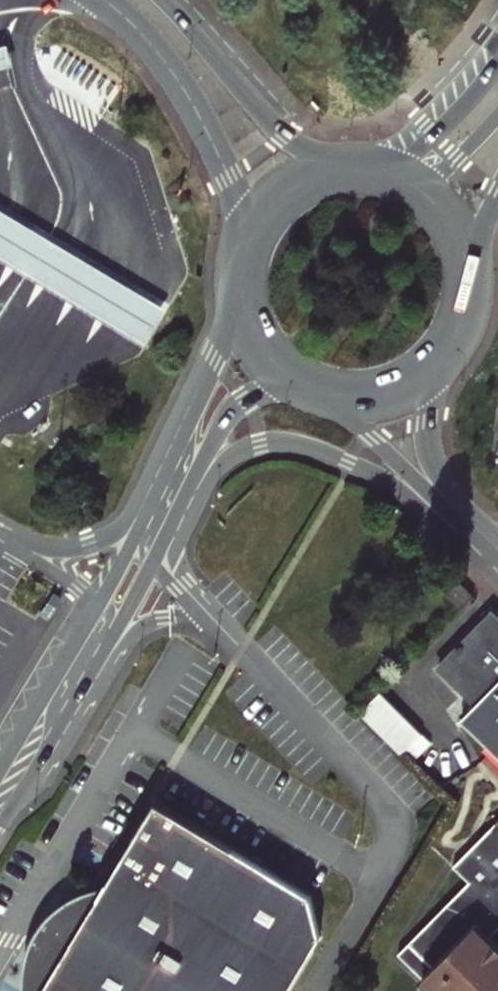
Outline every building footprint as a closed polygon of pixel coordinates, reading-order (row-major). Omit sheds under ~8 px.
[(0,210),(0,256),(146,344),(166,310),(0,210)] [(445,601),(459,614),(474,600),(459,586),(445,601)] [(493,618),(438,672),(474,708),(461,721),(497,757),(497,623),(493,618)] [(392,701),(382,691),(361,714),(403,754),(424,731),(414,721),(403,711),(392,701)] [(323,941),(313,899),(159,803),(107,888),(98,901),(92,905),(86,908),(77,915),(70,922),(62,930),(55,939),(48,951),(43,963),(39,976),(37,986),(37,990),(292,990),(323,941)] [(457,859),(456,862),(455,865),(470,880),(442,908),(494,953),(497,949),(497,940),(493,935),(497,929),(497,818),(457,859)] [(48,951),(55,939),(62,930),(70,922),(77,915),(86,908),(92,905),(98,901),(107,888),(100,889),(82,894),(67,903),(61,908),(53,914),(48,921),(36,939),(28,958),(24,978),(23,985),(24,990),(37,990),(37,986),(39,976),(43,963),(48,951)] [(440,990),(456,990),(494,953),(442,908),(400,951),(440,990)] [(494,953),(456,990),(497,990),(497,949),(494,953)]
